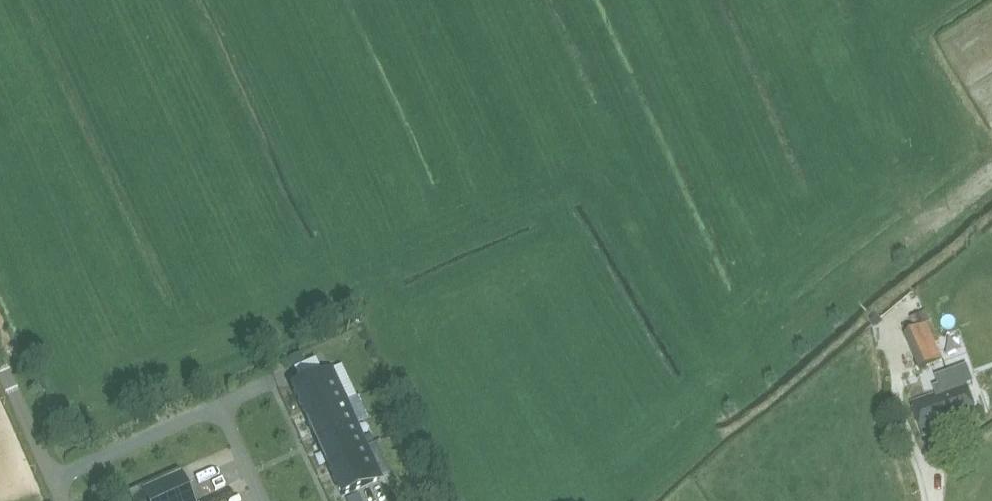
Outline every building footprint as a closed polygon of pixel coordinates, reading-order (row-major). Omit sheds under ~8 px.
[(903,333),(919,370),(942,360),(935,343),(938,341),(930,322),(929,323),(924,311),(900,322),(904,333),(903,333)] [(288,357),(292,367),(304,362),(300,352),(288,357)] [(983,369),(983,355),(959,355),(959,369),(983,369)] [(291,386),(306,420),(345,402),(330,369),(291,386)] [(923,435),(977,416),(964,383),(911,403),(923,435)] [(345,402),(306,420),(316,442),(355,424),(345,402)] [(365,446),(355,424),(316,442),(326,464),(365,446)] [(326,464),(341,497),(381,479),(365,446),(326,464)] [(181,469),(141,486),(148,500),(195,500),(181,469)] [(660,500),(682,500),(683,500),(676,490),(660,500)]
